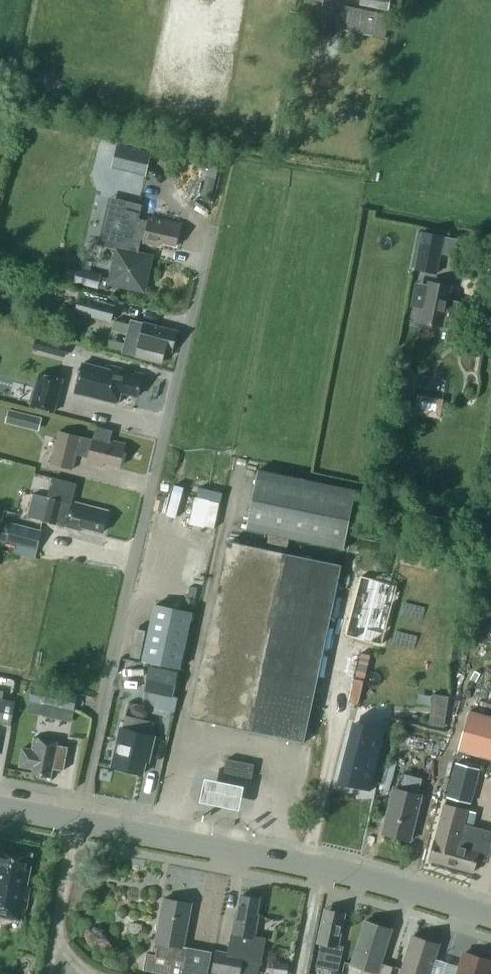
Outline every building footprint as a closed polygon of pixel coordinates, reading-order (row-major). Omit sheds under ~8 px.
[(303,61),(315,63),(320,37),(331,39),(338,0),(311,0),(304,34),(308,35),(303,61)] [(122,199),(113,235),(120,236),(109,281),(142,289),(150,256),(138,253),(142,239),(144,239),(144,242),(159,246),(160,242),(176,245),(181,224),(149,216),(148,220),(138,217),(141,203),(122,199)] [(415,269),(438,274),(442,253),(452,255),(455,240),(444,238),(445,235),(423,230),(415,269)] [(79,267),(75,282),(99,288),(102,273),(79,267)] [(422,321),(454,328),(458,326),(462,304),(459,301),(448,299),(451,285),(430,281),(429,284),(417,282),(412,305),(424,307),(422,321)] [(76,312),(112,321),(116,305),(80,296),(76,312)] [(123,352),(161,362),(165,348),(172,350),(176,335),(161,331),(162,327),(145,322),(144,327),(130,323),(123,352)] [(33,348),(65,357),(68,344),(36,335),(33,348)] [(121,391),(138,395),(143,373),(112,365),(111,369),(83,362),(75,391),(118,403),(121,391)] [(31,406),(55,412),(64,378),(40,372),(31,406)] [(441,411),(442,396),(418,394),(417,409),(441,411)] [(6,423),(40,425),(40,412),(7,410),(6,423)] [(124,449),(125,443),(95,435),(94,439),(59,430),(51,463),(73,469),(77,454),(89,457),(88,462),(103,465),(104,462),(120,466),(124,449)] [(247,528),(345,548),(357,490),(259,469),(247,528)] [(48,497),(42,520),(81,530),(82,526),(103,531),(108,510),(73,501),(77,484),(53,477),(48,497)] [(189,496),(188,524),(214,525),(215,497),(189,496)] [(41,530),(11,523),(6,543),(37,550),(41,530)] [(191,717),(304,742),(304,741),(341,565),(287,554),(290,537),(266,532),(262,548),(229,541),(192,716),(191,715),(191,717)] [(144,659),(180,667),(192,612),(155,604),(144,659)] [(376,616),(368,663),(402,669),(410,621),(376,616)] [(144,690),(174,696),(179,673),(149,666),(144,690)] [(50,689),(47,705),(74,711),(78,695),(50,689)] [(10,725),(15,702),(3,699),(0,699),(0,723),(10,725)] [(490,758),(490,717),(469,711),(458,749),(490,758)] [(149,761),(155,736),(151,735),(154,722),(126,715),(123,728),(121,728),(112,765),(143,773),(146,760),(149,761)] [(369,789),(370,790),(386,728),(385,727),(384,729),(354,722),(354,720),(353,719),(338,782),(339,782),(339,780),(370,788),(369,789)] [(19,766),(34,768),(33,773),(51,776),(53,768),(64,770),(68,747),(56,744),(57,741),(42,738),(42,734),(37,733),(37,737),(35,737),(33,749),(23,747),(19,766)] [(224,772),(251,778),(254,764),(227,758),(224,772)] [(446,796),(471,803),(480,768),(456,761),(446,796)] [(418,794),(422,778),(405,773),(401,789),(394,788),(383,833),(384,833),(410,839),(411,840),(422,794),(418,794)] [(246,792),(205,784),(201,808),(241,816),(246,792)] [(473,827),(477,811),(445,803),(430,859),(474,871),(478,853),(490,857),(490,853),(490,832),(473,827)] [(33,853),(0,847),(0,848),(0,915),(24,920),(29,895),(25,894),(33,853)] [(247,960),(262,963),(266,937),(255,935),(259,914),(257,913),(260,898),(242,894),(239,910),(237,910),(233,933),(234,933),(233,939),(232,939),(229,953),(218,951),(214,970),(226,972),(234,973),(241,973),(244,959),(247,960)] [(212,954),(184,949),(192,903),(164,898),(156,941),(159,942),(157,955),(147,953),(144,969),(169,973),(208,973),(212,954)] [(317,965),(338,970),(343,946),(338,945),(345,912),(329,909),(325,931),(322,930),(319,942),(324,943),(323,946),(321,946),(317,965)] [(393,966),(381,962),(392,928),(366,920),(352,964),(364,967),(362,973),(390,973),(393,966)] [(440,943),(413,935),(401,973),(430,973),(440,943)] [(465,952),(458,973),(490,973),(490,960),(465,952)]
